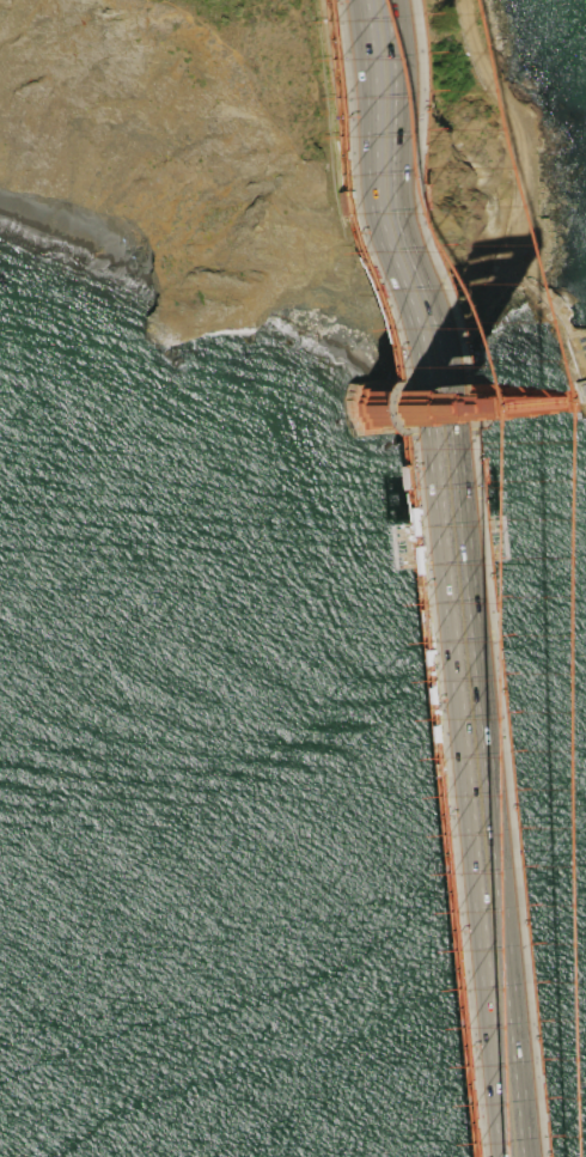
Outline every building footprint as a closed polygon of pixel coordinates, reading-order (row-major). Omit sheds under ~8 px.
[(584,383),(585,382),(585,405),(584,397),(575,400),(569,380),(581,377),(584,383)]
